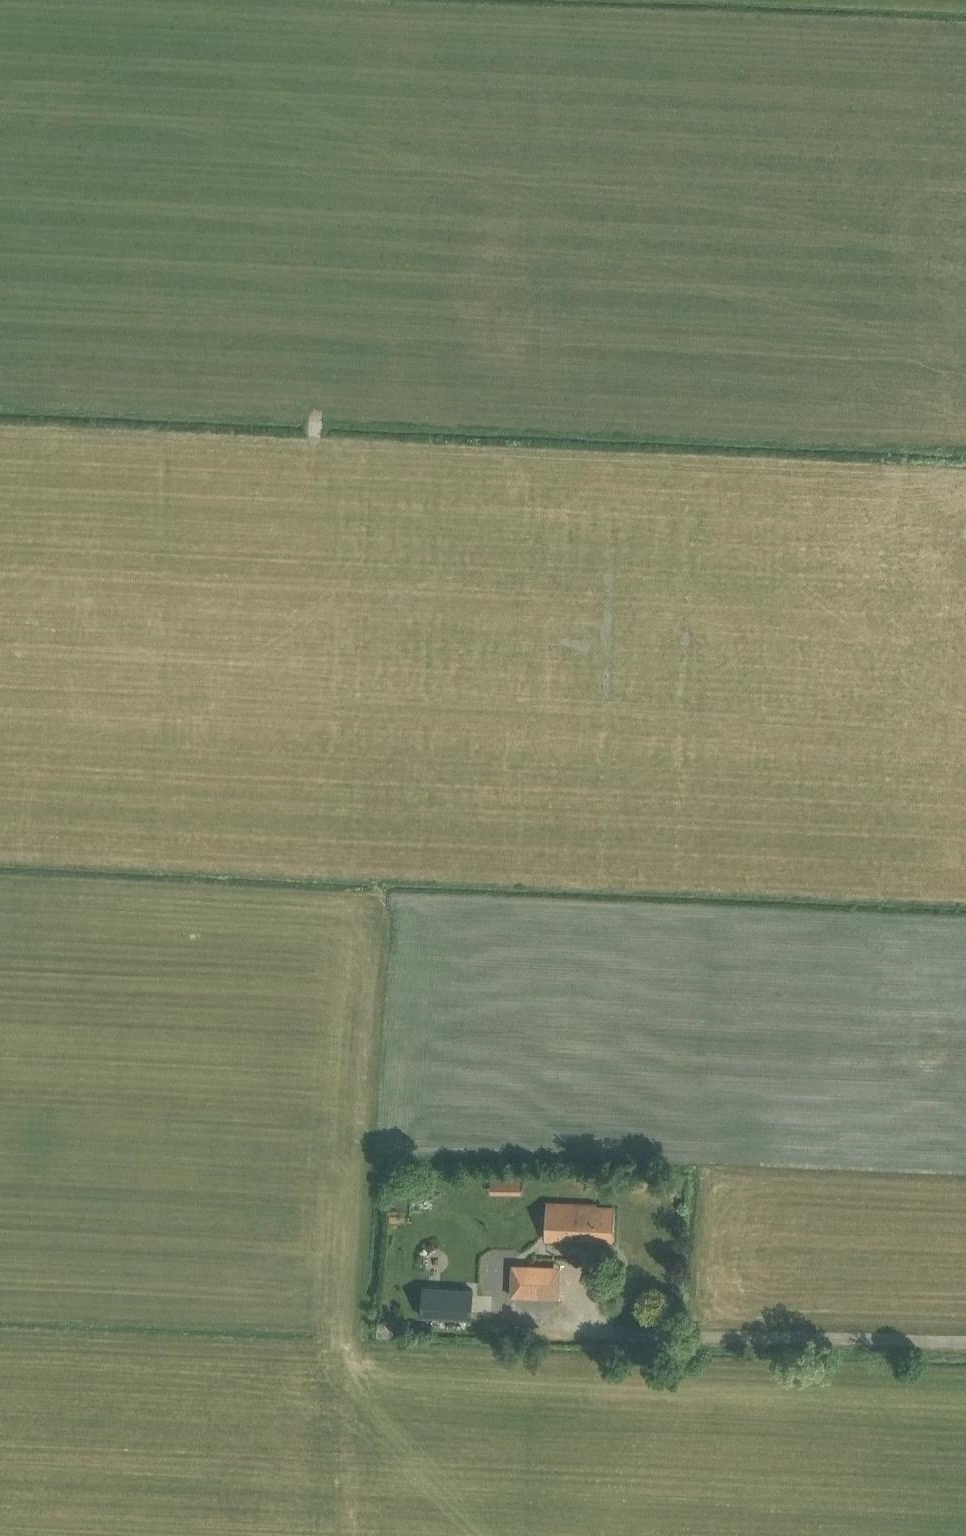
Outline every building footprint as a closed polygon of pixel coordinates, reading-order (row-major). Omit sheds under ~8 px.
[(493,1186),(494,1201),(505,1201),(505,1186),(493,1186)] [(547,1202),(546,1239),(562,1240),(562,1243),(570,1244),(570,1245),(580,1245),(581,1240),(612,1241),(613,1206),(596,1205),(596,1203),(547,1202)] [(508,1234),(508,1222),(495,1221),(495,1234),(508,1234)] [(512,1263),(510,1296),(539,1297),(540,1264),(512,1263)] [(489,1277),(490,1306),(504,1306),(503,1276),(489,1277)] [(472,1317),(474,1286),(423,1283),(421,1314),(472,1317)] [(379,1329),(391,1329),(391,1316),(378,1316),(379,1329)]
